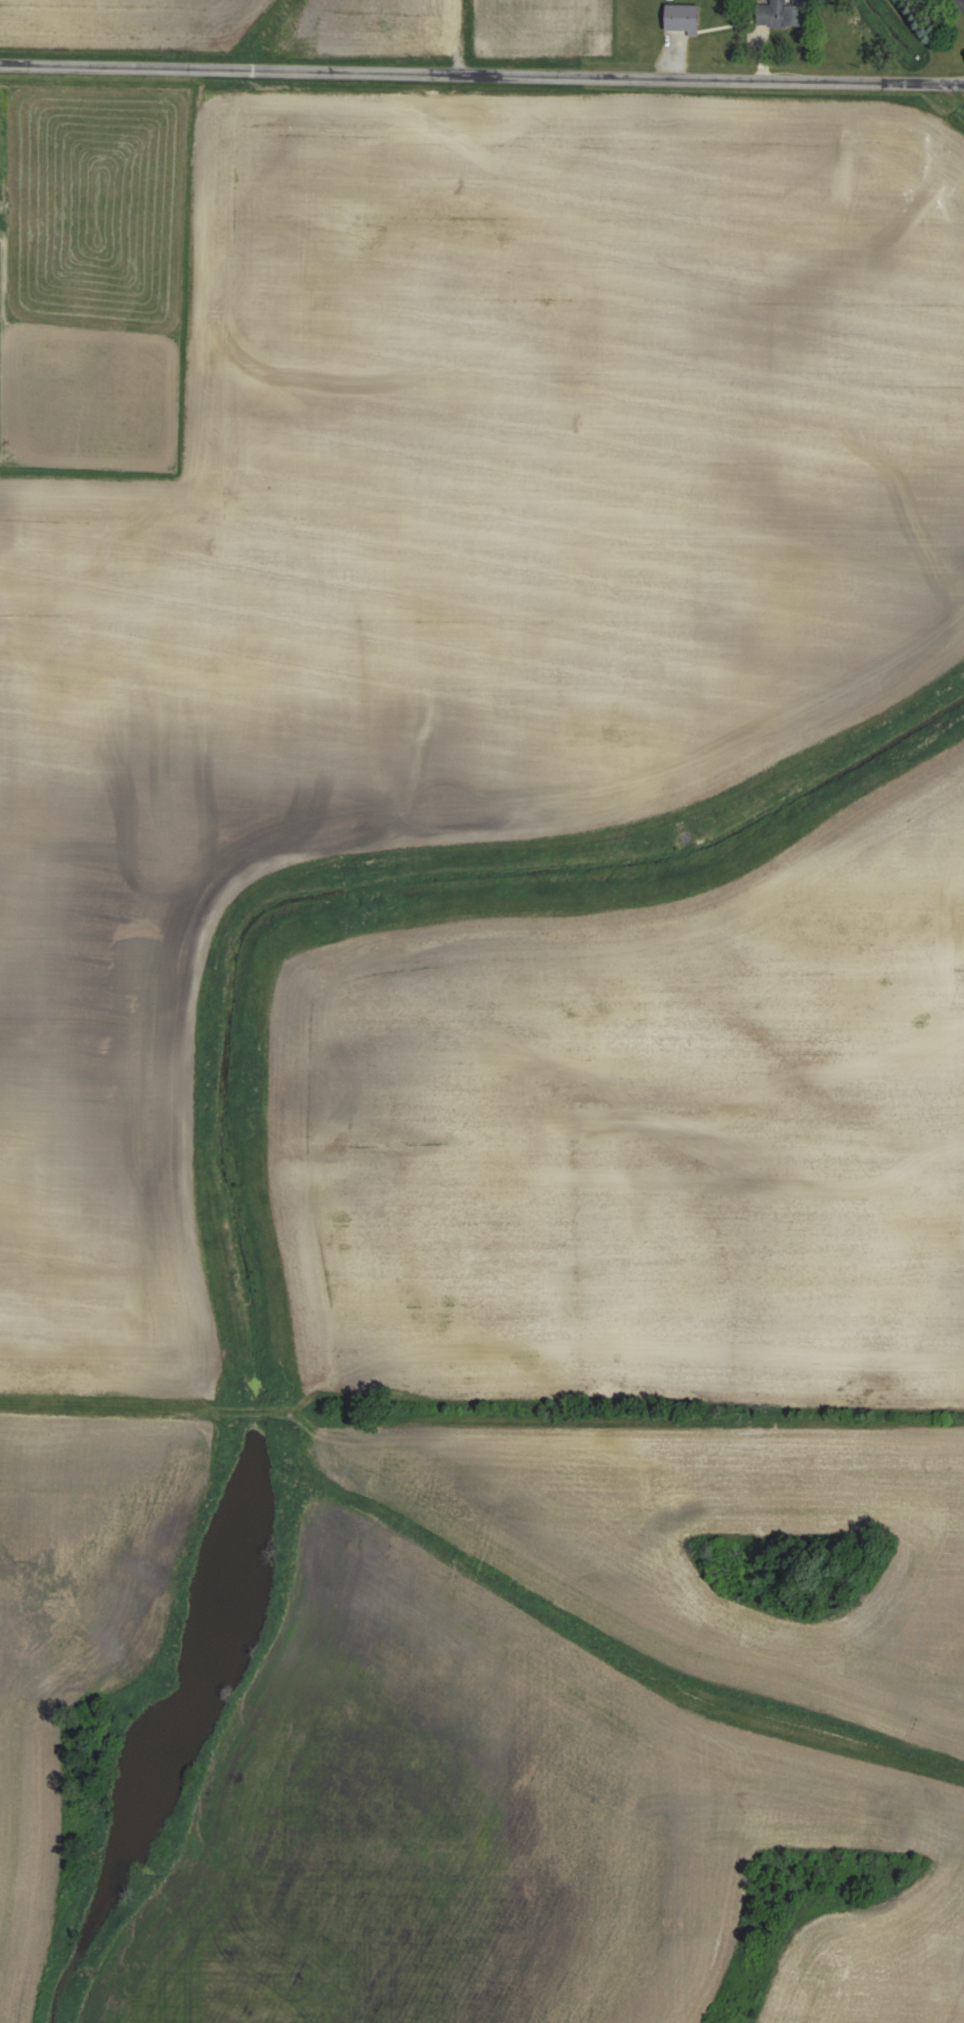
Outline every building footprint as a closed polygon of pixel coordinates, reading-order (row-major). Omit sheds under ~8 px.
[(807,0),(773,0),(773,4),(760,4),(760,26),(807,26),(807,0)] [(702,32),(702,5),(669,5),(669,32),(702,32)]
